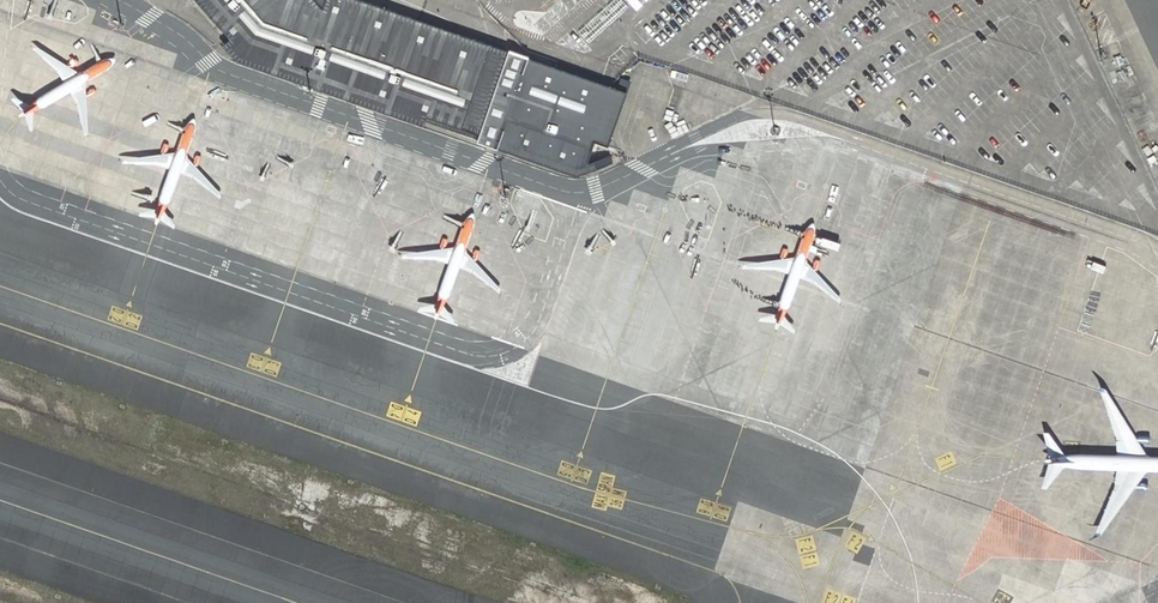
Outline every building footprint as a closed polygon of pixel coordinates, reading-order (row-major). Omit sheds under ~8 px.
[(219,26),(231,36),(223,43),(237,59),(577,175),(613,163),(610,153),(588,160),(597,138),(610,144),(632,91),(613,84),(555,64),(371,0),(196,0),(219,26)]
